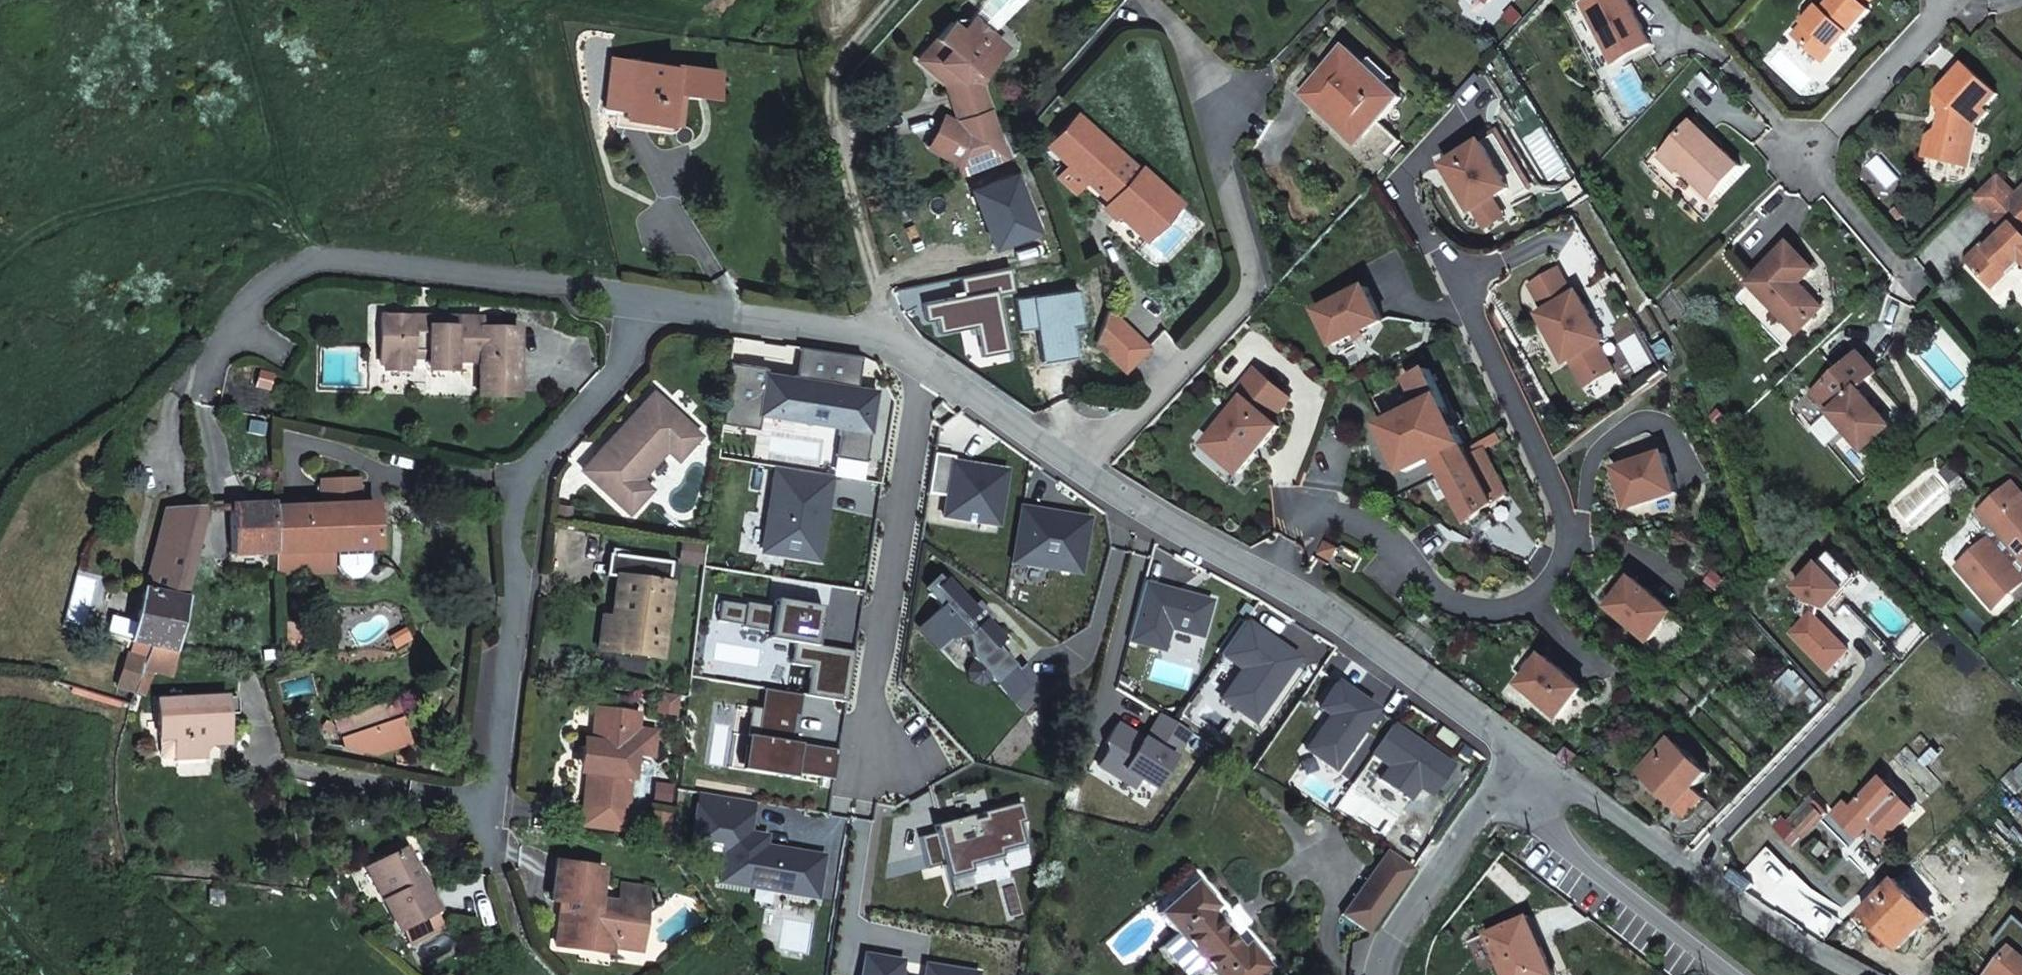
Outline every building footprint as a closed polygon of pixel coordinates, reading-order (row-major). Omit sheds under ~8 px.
[(1630,0),(1588,0),(1581,4),(1612,64),(1652,42),(1630,0)] [(1862,0),(1830,0),(1796,35),(1823,59),(1871,9),(1864,2),(1862,0)] [(985,31),(963,17),(954,31),(941,24),(914,66),(946,87),(958,123),(987,112),(978,89),(984,79),(979,74),(990,56),(975,46),(985,31)] [(985,31),(975,46),(990,56),(991,55),(999,42),(985,31)] [(1329,105),(1370,142),(1405,102),(1347,49),(1302,102),(1319,116),(1329,105)] [(722,67),(622,59),(617,126),(671,130),(674,95),(720,99),(722,67)] [(2000,100),(1968,64),(1938,93),(1942,97),(1935,103),(1947,116),(1942,127),(1933,130),(1924,156),(1963,171),(1977,131),(1973,130),(1988,116),(1985,114),(2000,100)] [(1361,153),(1370,142),(1329,105),(1319,116),(1361,153)] [(987,112),(958,123),(956,123),(941,119),(932,153),(950,157),(958,175),(1010,154),(1001,130),(996,132),(987,112)] [(1717,143),(1695,119),(1665,151),(1710,198),(1746,164),(1721,138),(1717,143)] [(1113,214),(1151,247),(1187,210),(1148,174),(1145,177),(1087,122),(1056,154),(1117,211),(1113,214)] [(1488,140),(1449,164),(1476,210),(1515,187),(1488,140)] [(1023,172),(974,190),(996,249),(1045,232),(1023,172)] [(1995,175),(1971,198),(1999,228),(1963,263),(1984,287),(2000,270),(2008,278),(2014,284),(2021,277),(2021,186),(2014,194),(1995,175)] [(1815,268),(1789,242),(1749,285),(1798,334),(1825,308),(1801,282),(1815,268)] [(1585,385),(1615,369),(1601,343),(1606,340),(1579,291),(1574,294),(1560,268),(1530,284),(1544,311),(1539,314),(1565,362),(1571,359),(1585,385)] [(2000,270),(1984,287),(1991,294),(2008,278),(2000,270)] [(1367,287),(1316,315),(1336,350),(1387,321),(1367,287)] [(1115,288),(1105,322),(1138,350),(1158,327),(1115,288)] [(384,362),(408,363),(427,363),(453,364),(453,360),(479,361),(478,391),(517,392),(518,328),(498,327),(481,327),(481,317),(453,316),(453,326),(428,326),(428,331),(414,331),(415,315),(381,314),(379,362),(384,362)] [(453,316),(415,315),(414,331),(428,331),(428,326),(453,326),(453,316)] [(498,317),(481,317),(481,327),(498,327),(498,317)] [(835,473),(864,477),(878,387),(853,383),(857,359),(804,351),(800,377),(734,368),(726,418),(756,423),(758,410),(843,423),(835,473)] [(1882,375),(1862,354),(1820,397),(1871,454),(1900,427),(1866,390),(1882,375)] [(1207,435),(1238,464),(1255,446),(1249,440),(1255,434),(1262,440),(1280,421),(1273,414),(1292,394),(1261,364),(1241,385),(1248,393),(1207,435)] [(1440,461),(1442,465),(1470,448),(1432,377),(1410,387),(1421,411),(1407,419),(1404,414),(1391,421),(1397,431),(1386,438),(1407,479),(1416,474),(1440,461)] [(652,392),(581,470),(628,512),(650,488),(639,478),(666,449),(677,459),(699,435),(652,392)] [(1442,465),(1471,521),(1512,490),(1487,445),(1473,453),(1470,448),(1442,465)] [(1667,454),(1618,469),(1629,509),(1679,494),(1667,454)] [(999,522),(1009,467),(936,455),(930,491),(945,493),(942,512),(999,522)] [(761,552),(823,560),(834,475),(773,467),(761,552)] [(328,506),(356,505),(356,479),(323,480),(324,506),(328,506)] [(2012,482),(1978,511),(1992,527),(1986,532),(1990,536),(1956,565),(1992,607),(2021,580),(2021,573),(2014,563),(2020,558),(2021,561),(2021,493),(2012,482)] [(295,552),(329,551),(328,506),(324,506),(321,506),(320,500),(274,502),(274,505),(275,553),(276,577),(296,577),(295,552)] [(376,550),(376,504),(356,505),(328,506),(329,551),(337,551),(370,550),(376,550)] [(229,506),(231,554),(275,553),(274,505),(229,506)] [(1083,571),(1092,516),(1022,505),(1014,560),(1083,571)] [(184,600),(206,509),(168,512),(145,591),(184,600)] [(1330,544),(1319,537),(1313,548),(1323,554),(1330,544)] [(1843,573),(1814,605),(1817,606),(1850,574),(1825,547),(1822,551),(1843,573)] [(371,565),(370,550),(337,551),(337,566),(341,572),(349,579),(358,578),(367,571),(371,565)] [(296,577),(330,576),(329,572),(329,551),(295,552),(296,577)] [(1781,630),(1816,666),(1837,646),(1805,613),(1809,603),(1814,605),(1843,573),(1822,551),(1785,586),(1797,597),(1792,612),(1798,614),(1781,630)] [(608,556),(606,578),(617,579),(619,558),(608,556)] [(617,579),(611,621),(621,622),(616,653),(660,659),(670,585),(667,585),(670,565),(619,558),(617,579)] [(1634,572),(1607,600),(1653,638),(1680,609),(1634,572)] [(1004,641),(944,580),(928,594),(941,607),(919,628),(939,649),(951,638),(952,640),(954,641),(956,641),(967,637),(973,661),(975,663),(971,666),(968,675),(971,682),(980,685),(989,682),(991,679),(1002,690),(1013,701),(1030,685),(996,649),(1004,641)] [(1216,600),(1147,580),(1130,640),(1166,650),(1173,627),(1205,636),(1216,600)] [(186,600),(184,600),(145,591),(132,641),(151,645),(172,650),(174,648),(186,600)] [(808,695),(847,701),(855,649),(818,643),(824,603),(777,596),(776,603),(719,595),(715,622),(772,630),(771,637),(797,641),(794,663),(812,666),(808,695)] [(1302,656),(1248,617),(1223,653),(1245,669),(1223,699),(1255,721),(1302,656)] [(602,620),(598,651),(616,653),(621,622),(611,621),(602,620)] [(172,650),(151,645),(144,668),(174,675),(179,652),(179,650),(174,648),(172,650)] [(1548,650),(1521,678),(1564,715),(1591,687),(1548,650)] [(1381,708),(1338,677),(1318,705),(1331,714),(1307,747),(1337,769),(1381,708)] [(744,765),(834,778),(839,744),(798,738),(805,693),(765,687),(758,732),(749,730),(744,765)] [(676,708),(677,695),(659,693),(657,706),(676,708)] [(236,697),(167,701),(156,701),(159,739),(173,738),(174,758),(203,757),(202,744),(227,743),(225,714),(237,714),(236,697)] [(589,741),(585,773),(587,773),(583,805),(626,811),(630,779),(633,779),(637,747),(635,747),(639,714),(595,708),(591,741),(589,741)] [(316,741),(378,755),(414,744),(403,713),(316,741)] [(1458,763),(1397,721),(1375,754),(1388,764),(1378,778),(1412,802),(1420,790),(1434,799),(1458,763)] [(1442,726),(1435,735),(1452,748),(1459,738),(1442,726)] [(1717,768),(1677,735),(1643,776),(1694,817),(1713,796),(1702,786),(1717,768)] [(1856,804),(1847,793),(1833,805),(1859,835),(1879,818),(1893,834),(1919,812),(1888,777),(1880,784),(1872,776),(1858,789),(1864,798),(1856,804)] [(719,881),(822,895),(828,852),(768,844),(770,833),(752,830),(757,797),(695,789),(688,840),(724,845),(719,881)] [(1026,817),(1021,799),(937,823),(940,835),(925,839),(932,863),(946,859),(951,876),(977,869),(975,862),(1005,854),(1003,848),(1023,842),(1017,820),(1026,817)] [(1790,843),(1825,811),(1815,800),(1789,824),(1782,817),(1773,824),(1790,843)] [(662,840),(665,817),(651,815),(648,838),(662,840)] [(372,871),(386,898),(381,900),(397,930),(399,929),(438,910),(440,909),(432,893),(428,896),(403,849),(369,866),(372,871)] [(1386,850),(1342,914),(1368,933),(1412,869),(1386,850)] [(1778,860),(1756,880),(1769,894),(1790,874),(1778,860)] [(580,937),(612,941),(611,948),(640,952),(647,900),(648,898),(619,894),(619,896),(618,904),(599,901),(603,869),(556,863),(551,902),(560,903),(567,904),(566,913),(559,912),(555,947),(578,950),(580,937)] [(1931,897),(1910,871),(1865,908),(1897,947),(1934,916),(1923,903),(1931,897)] [(1213,974),(1265,974),(1267,973),(1273,968),(1250,942),(1243,947),(1213,912),(1219,906),(1197,881),(1159,914),(1213,974)] [(560,903),(559,912),(566,913),(567,904),(560,903)] [(446,928),(438,910),(399,929),(408,947),(446,928)] [(1528,919),(1488,937),(1504,974),(1553,974),(1541,947),(1540,948),(1528,919)] [(578,950),(610,955),(611,948),(612,941),(580,937),(578,950)] [(1995,974),(2021,974),(2021,950),(2019,947),(1995,974)] [(983,972),(866,952),(862,974),(982,974),(983,972)]
